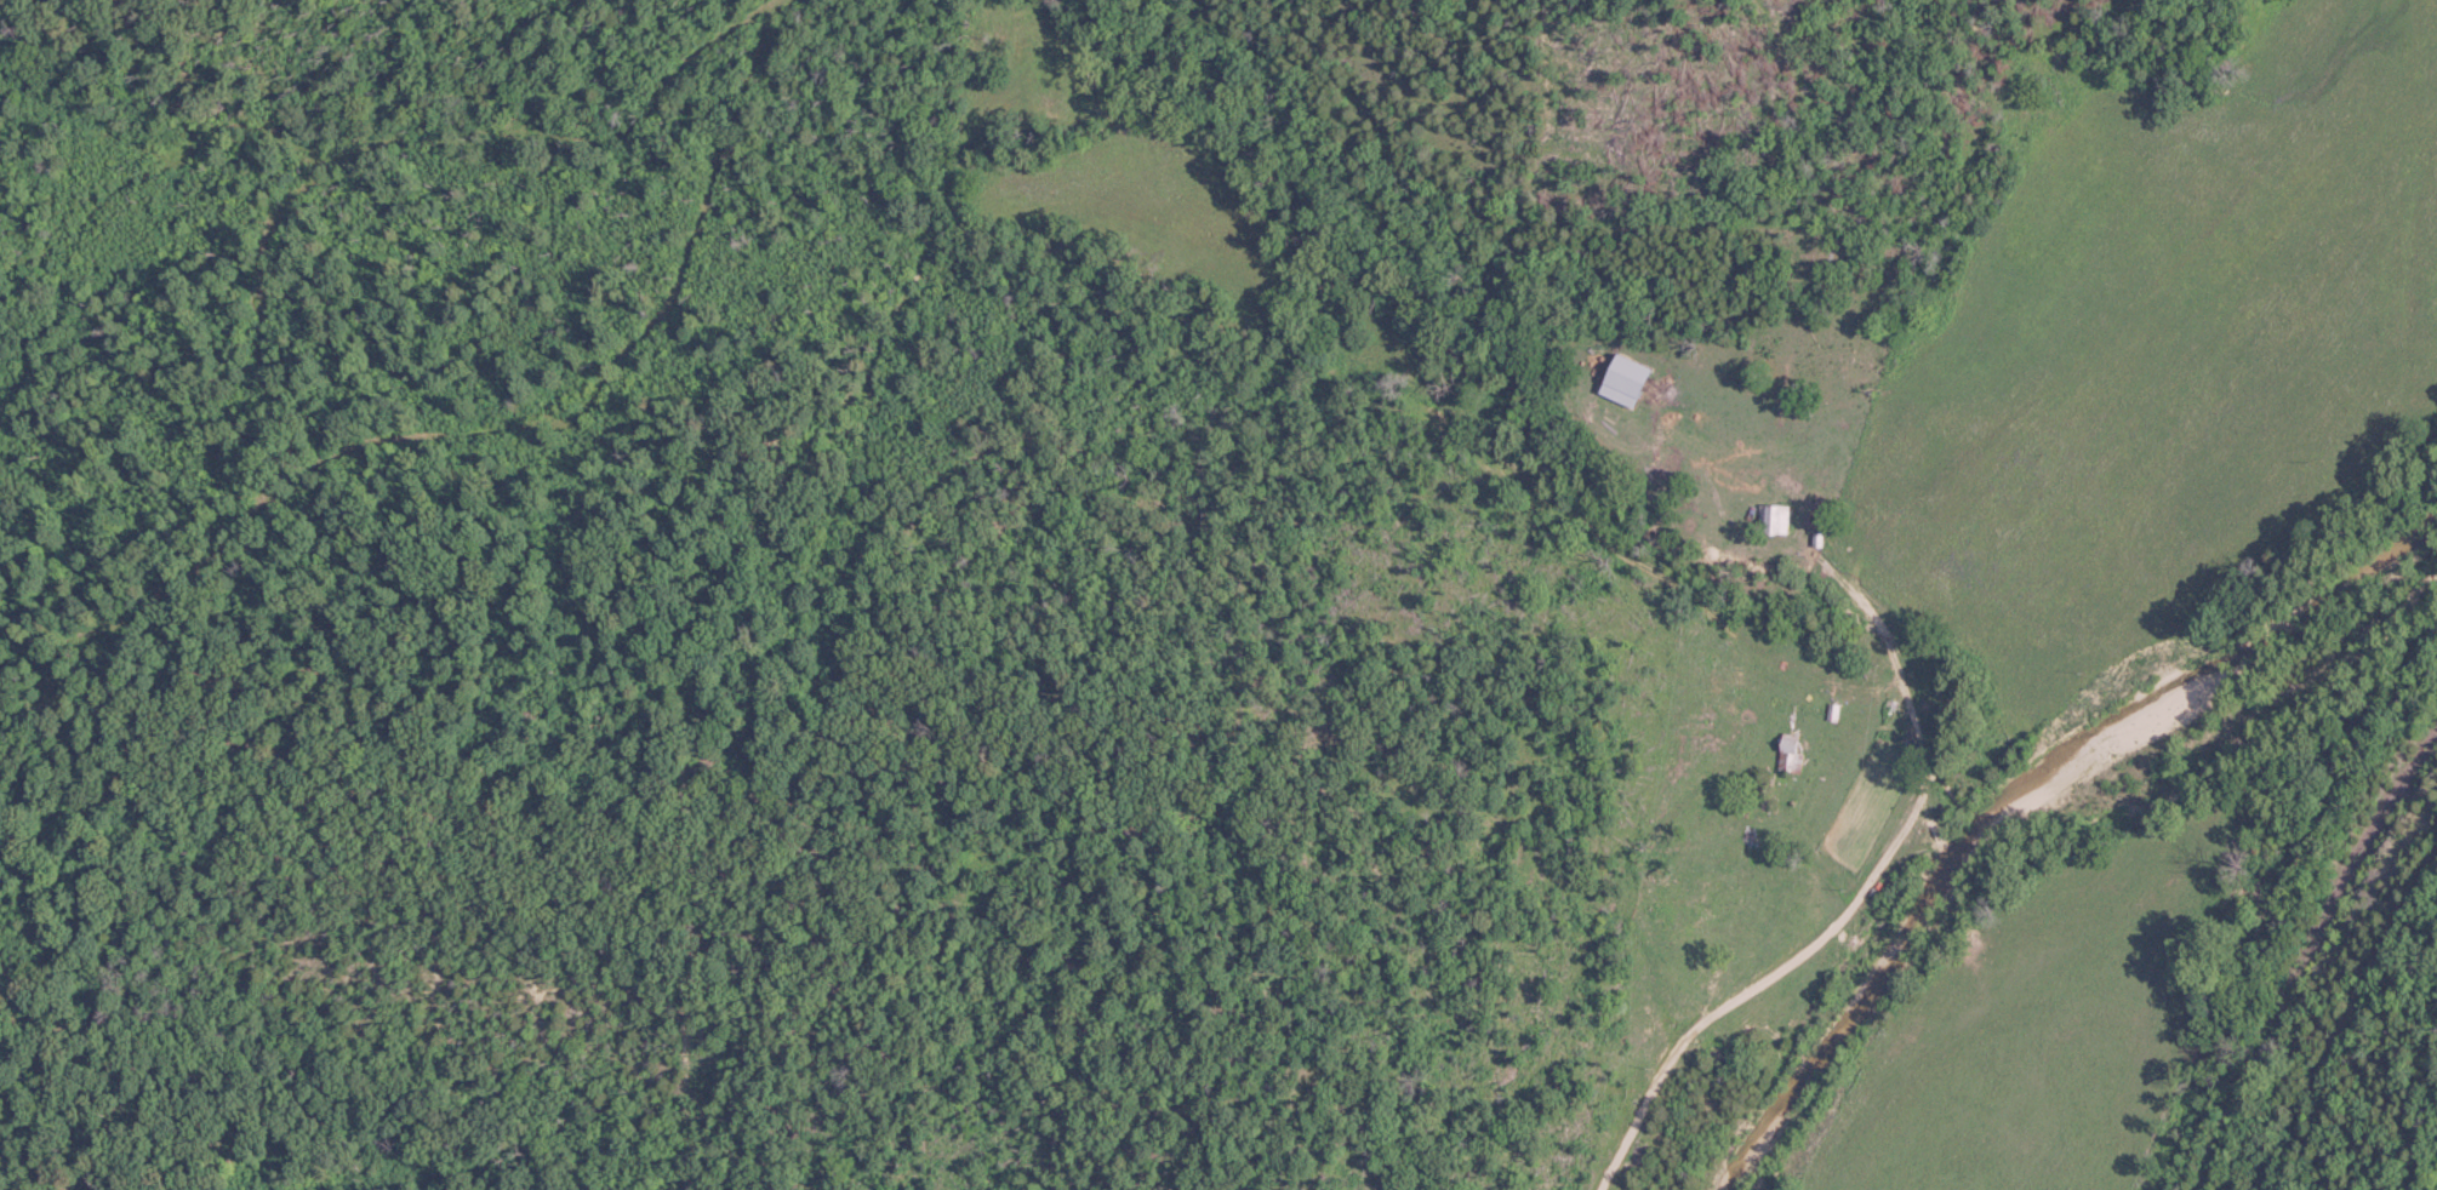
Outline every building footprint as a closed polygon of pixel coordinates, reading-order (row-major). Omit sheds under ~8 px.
[(1602,395),(1638,411),(1655,371),(1620,356),(1602,395)] [(1761,537),(1791,537),(1791,507),(1761,507),(1761,537)] [(1804,738),(1784,736),(1781,772),(1801,774),(1804,738)]
